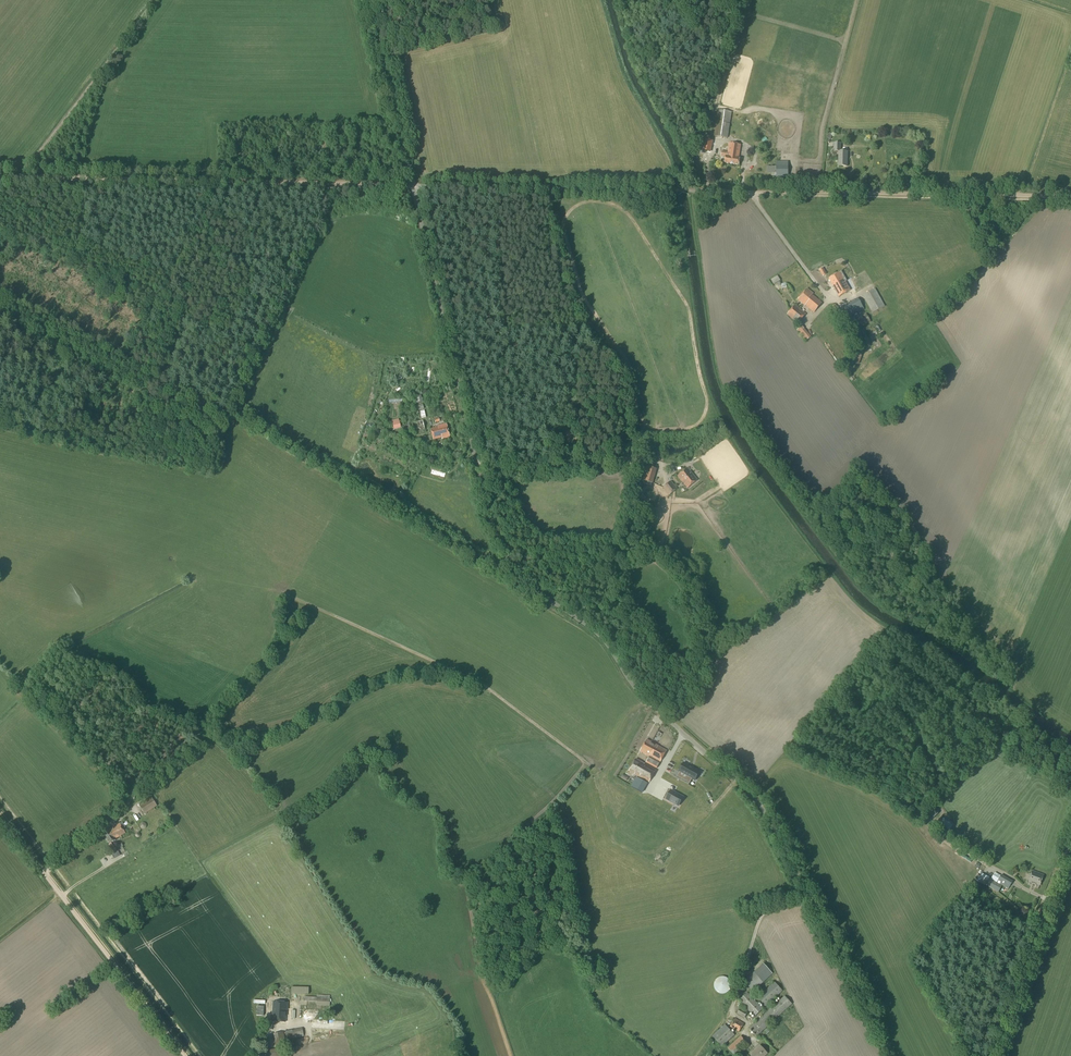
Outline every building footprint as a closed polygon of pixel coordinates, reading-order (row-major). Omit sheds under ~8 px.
[(728,138),(731,112),(718,110),(714,136),(728,138)] [(711,143),(705,142),(702,152),(709,154),(711,143)] [(721,156),(726,157),(725,163),(739,165),(740,159),(738,158),(740,145),(730,143),(728,157),(727,157),(728,152),(722,151),(721,156)] [(834,152),(839,152),(838,166),(847,167),(848,152),(840,151),(841,143),(835,143),(834,152)] [(767,167),(767,173),(777,173),(777,178),(788,178),(788,162),(776,162),(776,167),(767,167)] [(839,297),(850,290),(845,282),(847,281),(842,271),(829,279),(839,297)] [(814,313),(822,303),(812,295),(813,294),(807,289),(798,300),(805,306),(806,305),(814,313)] [(873,313),(885,306),(875,289),(863,296),(873,313)] [(850,317),(864,309),(858,298),(845,306),(850,317)] [(798,324),(806,314),(795,305),(787,314),(798,324)] [(863,326),(871,322),(866,314),(859,318),(863,326)] [(806,342),(811,337),(802,325),(797,330),(806,342)] [(871,336),(877,333),(875,328),(869,331),(871,336)] [(422,402),(421,394),(414,396),(413,396),(414,404),(422,402)] [(414,433),(425,430),(423,421),(412,423),(414,433)] [(403,434),(411,432),(408,422),(401,424),(403,434)] [(442,439),(449,437),(446,424),(438,426),(438,427),(430,429),(433,440),(442,438),(442,439)] [(653,483),(657,469),(647,466),(643,481),(653,483)] [(688,488),(698,481),(688,468),(678,476),(688,488)] [(670,495),(677,489),(671,481),(663,487),(670,495)] [(657,745),(647,740),(640,752),(648,756),(650,757),(660,763),(667,751),(657,745)] [(650,757),(648,756),(644,763),(636,759),(629,772),(649,783),(660,763),(650,757)] [(679,772),(677,777),(690,784),(692,779),(695,781),(700,772),(684,763),(679,772)] [(681,795),(669,789),(664,797),(677,804),(681,795)] [(144,814),(157,806),(152,797),(139,805),(144,814)] [(929,823),(938,814),(936,811),(931,806),(922,815),(929,823)] [(945,817),(940,823),(950,830),(954,824),(945,817)] [(115,839),(125,833),(122,829),(125,827),(122,822),(120,824),(119,824),(112,828),(113,831),(111,833),(115,839)] [(115,840),(115,839),(111,833),(113,831),(112,828),(109,830),(108,829),(102,833),(109,844),(115,840)] [(116,859),(122,857),(123,859),(126,857),(122,848),(113,852),(116,859)] [(950,865),(958,876),(962,873),(954,862),(950,865)] [(1028,882),(1034,884),(1040,886),(1044,875),(1032,871),(1028,882)] [(982,874),(980,878),(978,882),(985,885),(998,893),(1000,890),(1002,886),(1008,889),(1013,882),(1001,875),(1001,876),(995,872),(994,872),(990,878),(982,874)] [(753,992),(763,983),(773,974),(764,964),(754,973),(744,982),(745,983),(743,985),(747,989),(749,987),(753,992)] [(723,994),(724,994),(725,994),(726,994),(726,993),(727,993),(728,993),(728,992),(729,992),(729,991),(730,990),(730,989),(731,988),(731,987),(731,986),(731,985),(731,984),(731,983),(731,982),(730,982),(730,981),(729,980),(729,979),(728,979),(728,978),(727,978),(726,978),(726,977),(725,977),(724,977),(723,977),(722,977),(721,977),(720,977),(719,978),(718,978),(717,979),(716,980),(715,981),(715,982),(715,983),(714,983),(714,984),(714,985),(714,986),(714,987),(714,988),(715,988),(715,989),(715,990),(716,990),(716,991),(717,992),(718,993),(719,993),(720,994),(721,994),(722,994),(723,994)] [(766,1006),(782,991),(775,982),(758,998),(766,1006)] [(755,1016),(762,1009),(747,993),(740,1000),(746,1007),(743,1010),(740,1008),(737,1014),(745,1018),(748,1013),(750,1011),(755,1016)] [(757,1036),(792,1004),(794,1002),(787,994),(785,996),(750,1028),(757,1036)] [(287,1010),(287,1003),(273,1002),(272,1022),(285,1022),(286,1010),(287,1010)] [(739,1032),(744,1024),(735,1019),(730,1027),(739,1032)] [(722,1047),(735,1035),(725,1025),(712,1036),(722,1047)] [(300,1029),(299,1040),(310,1041),(311,1030),(300,1029)] [(742,1054),(741,1053),(749,1045),(741,1036),(728,1049),(735,1055),(744,1055),(742,1054)] [(761,1047),(756,1052),(755,1051),(750,1055),(752,1055),(764,1055),(767,1053),(761,1047)]
